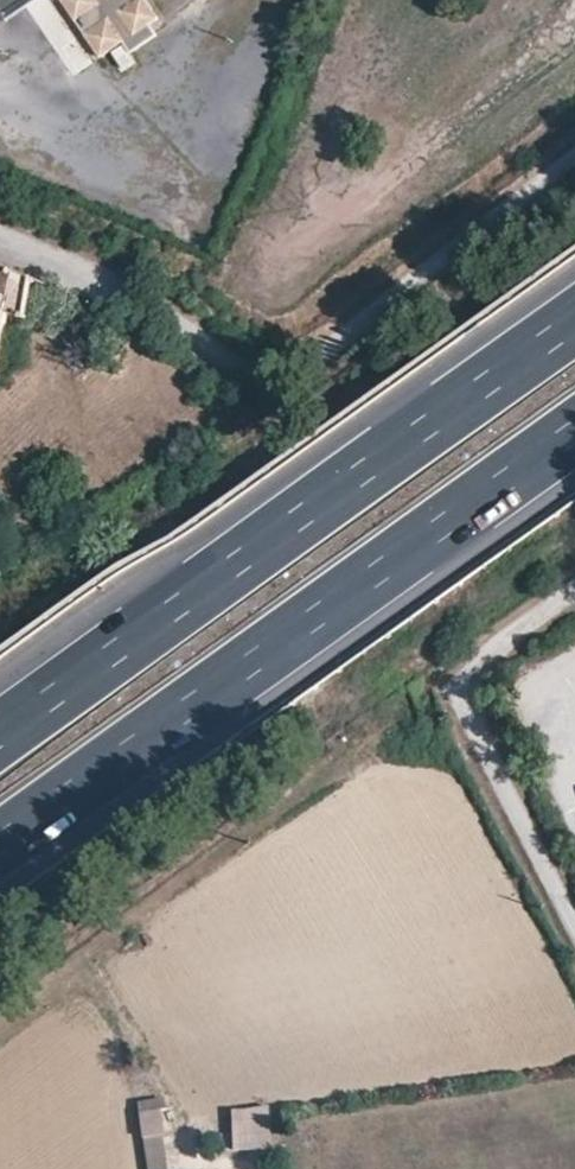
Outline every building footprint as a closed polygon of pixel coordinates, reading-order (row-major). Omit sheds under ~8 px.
[(71,20),(78,15),(86,28),(79,32),(96,57),(119,41),(126,52),(153,34),(146,23),(155,17),(144,0),(58,0),(71,20)] [(86,28),(78,15),(71,20),(79,32),(86,28)] [(3,313),(22,315),(30,271),(28,271),(0,258),(0,336),(3,313)] [(138,1098),(140,1109),(161,1105),(166,1104),(164,1093),(138,1098)] [(263,1104),(231,1109),(233,1120),(264,1115),(263,1104)] [(165,1130),(161,1105),(140,1109),(143,1133),(164,1130),(165,1130)] [(230,1148),(268,1143),(264,1115),(233,1120),(226,1121),(230,1148)] [(143,1133),(148,1168),(170,1168),(164,1130),(143,1133)]
